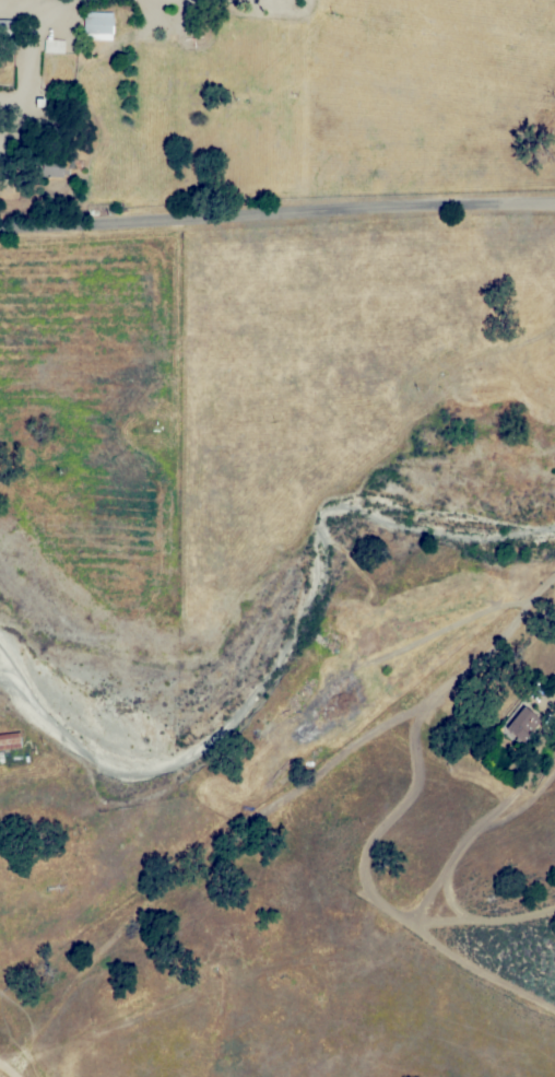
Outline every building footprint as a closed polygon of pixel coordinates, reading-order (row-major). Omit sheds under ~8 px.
[(110,10),(82,11),(82,38),(111,38),(110,10)] [(11,39),(11,18),(0,18),(0,39),(11,39)] [(62,51),(63,39),(42,38),(42,51),(62,51)] [(521,741),(539,719),(522,705),(504,727),(521,741)] [(17,730),(0,733),(0,749),(19,746),(17,730)]
